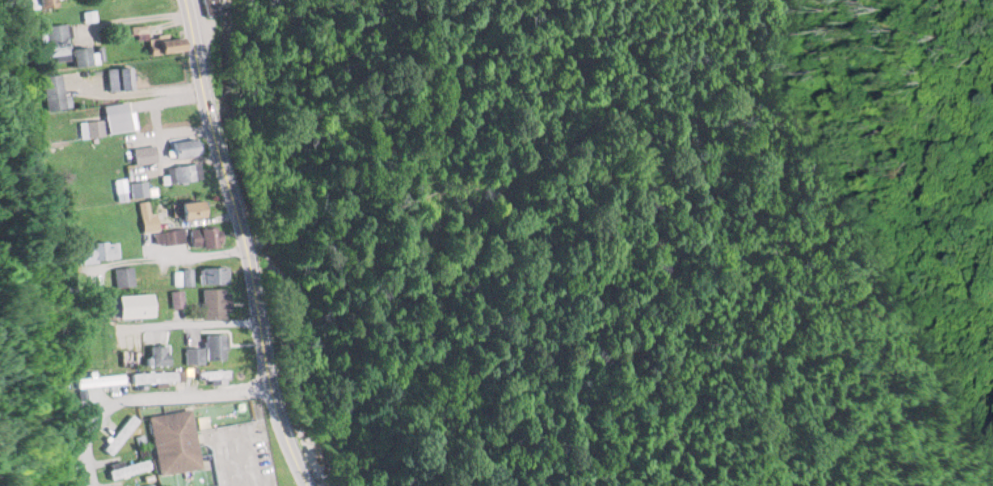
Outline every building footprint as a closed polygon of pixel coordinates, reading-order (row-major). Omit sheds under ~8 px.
[(219,0),(204,0),(206,14),(221,11),(219,0)] [(71,67),(88,65),(86,46),(70,48),(68,23),(41,26),(44,56),(69,53),(71,67)] [(147,54),(182,49),(180,35),(149,40),(147,24),(132,26),(134,40),(145,38),(147,54)] [(106,88),(125,88),(125,68),(106,68),(106,88)] [(45,109),(63,108),(62,74),(44,75),(45,109)] [(128,130),(127,114),(86,119),(88,135),(128,130)] [(172,158),(202,153),(200,137),(170,141),(172,158)] [(156,161),(155,145),(132,146),(133,163),(156,161)] [(163,168),(166,184),(203,177),(200,161),(163,168)] [(133,196),(147,195),(146,181),(132,182),(133,196)] [(206,217),(204,200),(174,202),(175,219),(206,217)] [(189,227),(189,246),(219,246),(219,227),(189,227)] [(154,230),(155,244),(184,242),(183,228),(154,230)] [(117,240),(74,240),(74,258),(117,258),(117,240)] [(114,285),(133,285),(133,265),(114,265),(114,285)] [(227,283),(227,266),(200,266),(200,283),(227,283)] [(174,284),(192,284),(192,267),(174,267),(174,284)] [(200,286),(200,317),(229,317),(229,286),(200,286)] [(183,289),(172,289),(171,305),(182,306),(183,289)] [(150,316),(149,292),(111,293),(111,317),(150,316)] [(184,346),(185,360),(226,360),(226,332),(204,332),(204,346),(184,346)] [(147,343),(147,363),(166,363),(166,343),(147,343)] [(127,349),(126,362),(142,363),(142,349),(127,349)] [(131,370),(131,381),(184,379),(184,369),(131,370)] [(76,375),(77,385),(123,382),(122,371),(76,375)] [(199,466),(190,407),(147,414),(157,473),(199,466)] [(103,448),(112,455),(138,418),(128,411),(103,448)] [(150,467),(147,456),(107,469),(110,479),(150,467)]
